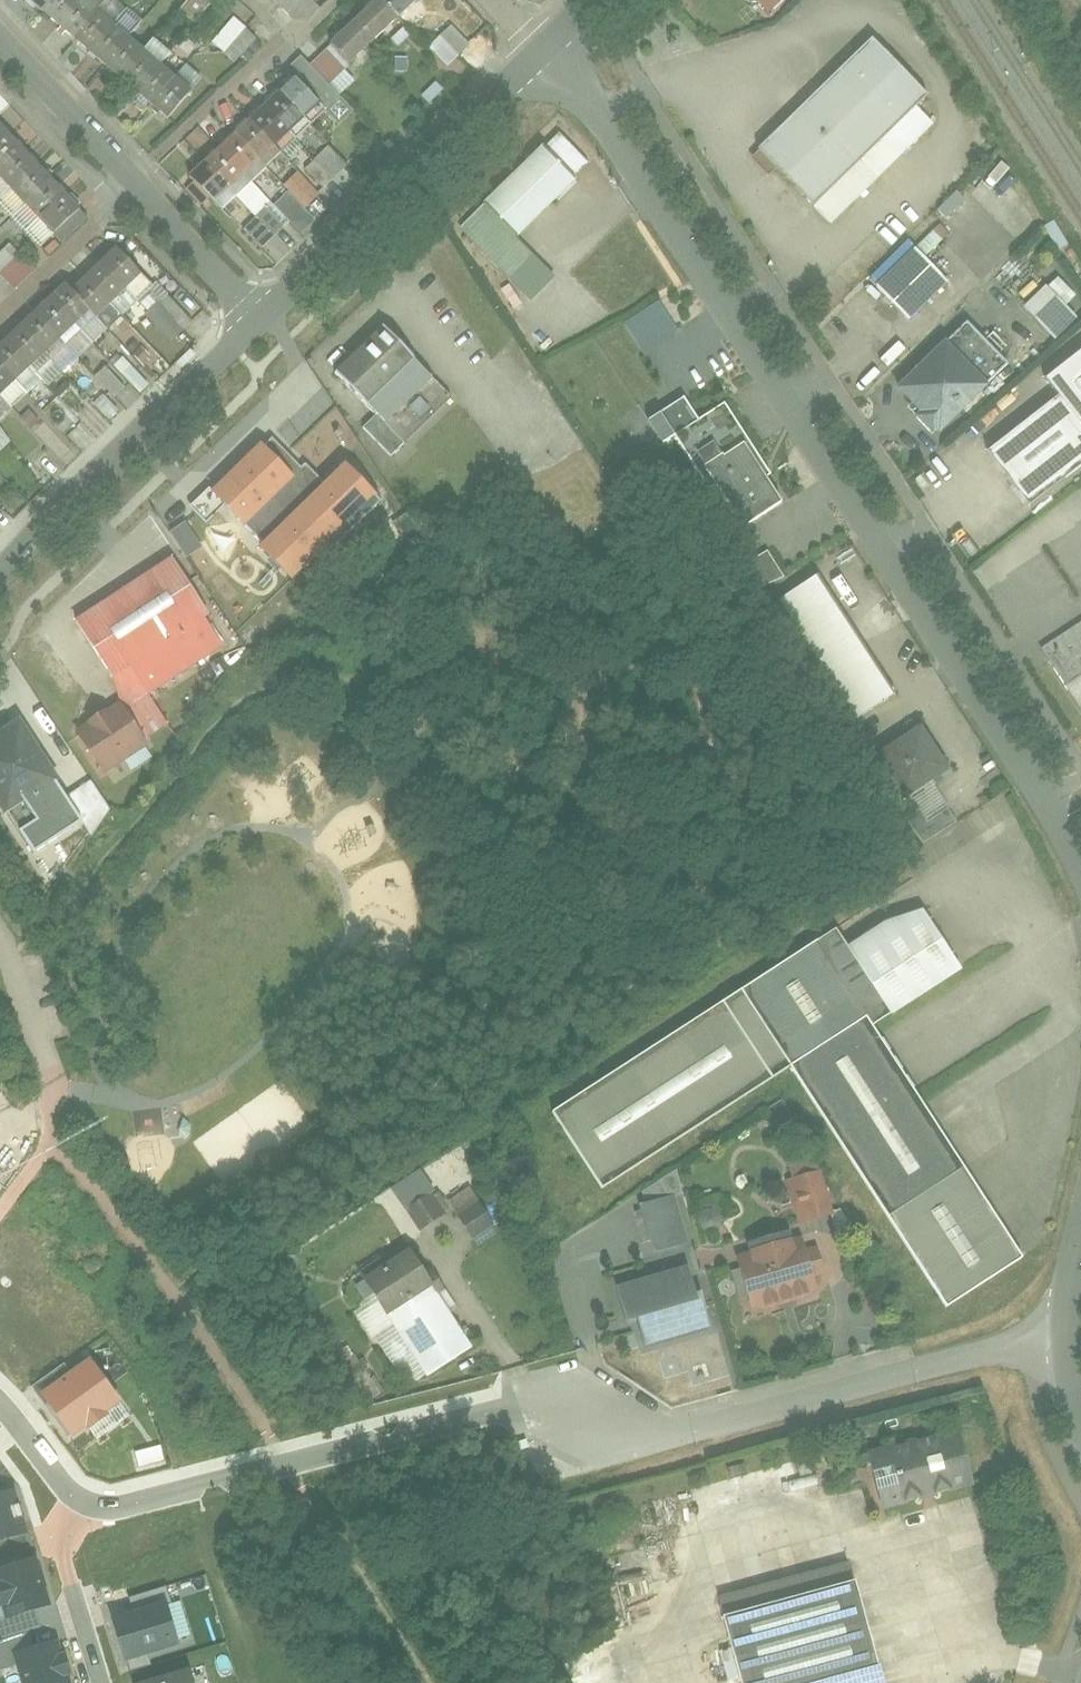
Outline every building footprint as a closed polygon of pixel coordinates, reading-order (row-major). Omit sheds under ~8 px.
[(183,80),(90,0),(26,0),(155,112),(183,80)] [(180,8),(192,21),(209,5),(204,0),(188,0),(180,8)] [(301,53),(333,86),(348,71),(337,60),(400,0),(357,0),(301,53)] [(762,9),(771,0),(754,0),(762,9)] [(235,17),(211,40),(232,62),(256,40),(235,17)] [(450,26),(428,47),(446,67),(469,46),(450,26)] [(870,44),(762,154),(812,203),(919,93),(870,44)] [(286,66),(179,171),(205,197),(311,92),(286,66)] [(0,127),(0,178),(44,227),(70,203),(0,127)] [(558,132),(475,212),(525,264),(550,241),(535,225),(594,169),(558,132)] [(305,170),(325,188),(346,163),(327,146),(305,170)] [(297,173),(283,188),(305,209),(319,194),(297,173)] [(0,323),(0,379),(84,301),(89,307),(126,272),(97,241),(60,276),(56,271),(0,323)] [(948,281),(915,249),(877,288),(910,320),(948,281)] [(1023,307),(1055,341),(1078,319),(1065,306),(1076,296),(1057,276),(1023,307)] [(661,302),(624,320),(640,351),(677,333),(661,302)] [(376,316),(328,362),(379,416),(428,370),(376,316)] [(1013,366),(964,319),(897,389),(946,436),(1013,366)] [(1060,396),(986,450),(1024,502),(1080,461),(1080,354),(1047,378),(1060,396)] [(721,411),(679,437),(731,518),(772,492),(721,411)] [(252,437),(206,484),(239,517),(227,529),(262,564),(274,551),(286,563),(332,517),(252,437)] [(168,533),(185,558),(202,547),(185,521),(168,533)] [(111,692),(133,727),(159,711),(140,682),(214,636),(197,610),(202,607),(165,548),(66,609),(110,679),(105,682),(111,692)] [(757,591),(782,577),(768,551),(743,566),(757,591)] [(893,695),(817,575),(782,597),(857,717),(893,695)] [(1052,648),(1080,693),(1080,630),(1052,648)] [(111,692),(66,720),(94,765),(139,737),(133,727),(111,692)] [(0,715),(0,805),(54,768),(12,707),(0,715)] [(938,764),(913,722),(867,749),(893,791),(938,764)] [(923,843),(955,822),(939,796),(906,817),(923,843)] [(833,930),(556,1111),(605,1185),(790,1065),(943,1300),(1013,1254),(863,1025),(955,965),(914,903),(845,949),(833,930)] [(818,1173),(789,1180),(800,1222),(829,1215),(818,1173)] [(646,1205),(637,1207),(651,1256),(693,1243),(673,1177),(640,1187),(646,1205)] [(447,1201),(477,1246),(499,1231),(469,1186),(447,1201)] [(430,1190),(403,1209),(418,1231),(446,1212),(430,1190)] [(798,1238),(730,1254),(743,1310),(811,1294),(798,1238)] [(409,1253),(367,1281),(426,1372),(469,1344),(409,1253)] [(698,1301),(691,1274),(621,1293),(631,1331),(640,1329),(645,1349),(715,1330),(706,1299),(698,1301)] [(119,1403),(90,1360),(70,1375),(42,1394),(50,1405),(71,1436),(119,1403)] [(42,1394),(70,1375),(64,1366),(32,1388),(45,1408),(50,1405),(42,1394)] [(956,1428),(870,1452),(885,1505),(971,1481),(956,1428)] [(27,1535),(13,1491),(2,1494),(0,1495),(0,1543),(27,1535)] [(35,1560),(0,1570),(0,1600),(5,1619),(35,1610),(48,1606),(35,1560)] [(714,1596),(737,1682),(875,1682),(843,1564),(714,1596)] [(130,1598),(134,1613),(165,1604),(166,1608),(172,1606),(167,1587),(130,1598)] [(134,1613),(111,1621),(124,1661),(177,1645),(166,1608),(165,1604),(134,1613)] [(35,1610),(5,1619),(0,1620),(0,1631),(3,1640),(27,1632),(41,1628),(35,1610)] [(32,1647),(27,1632),(3,1640),(0,1641),(0,1671),(19,1665),(15,1653),(32,1647)] [(56,1640),(32,1647),(15,1653),(19,1665),(24,1682),(70,1682),(56,1640)] [(190,1671),(147,1682),(193,1682),(190,1671)]
